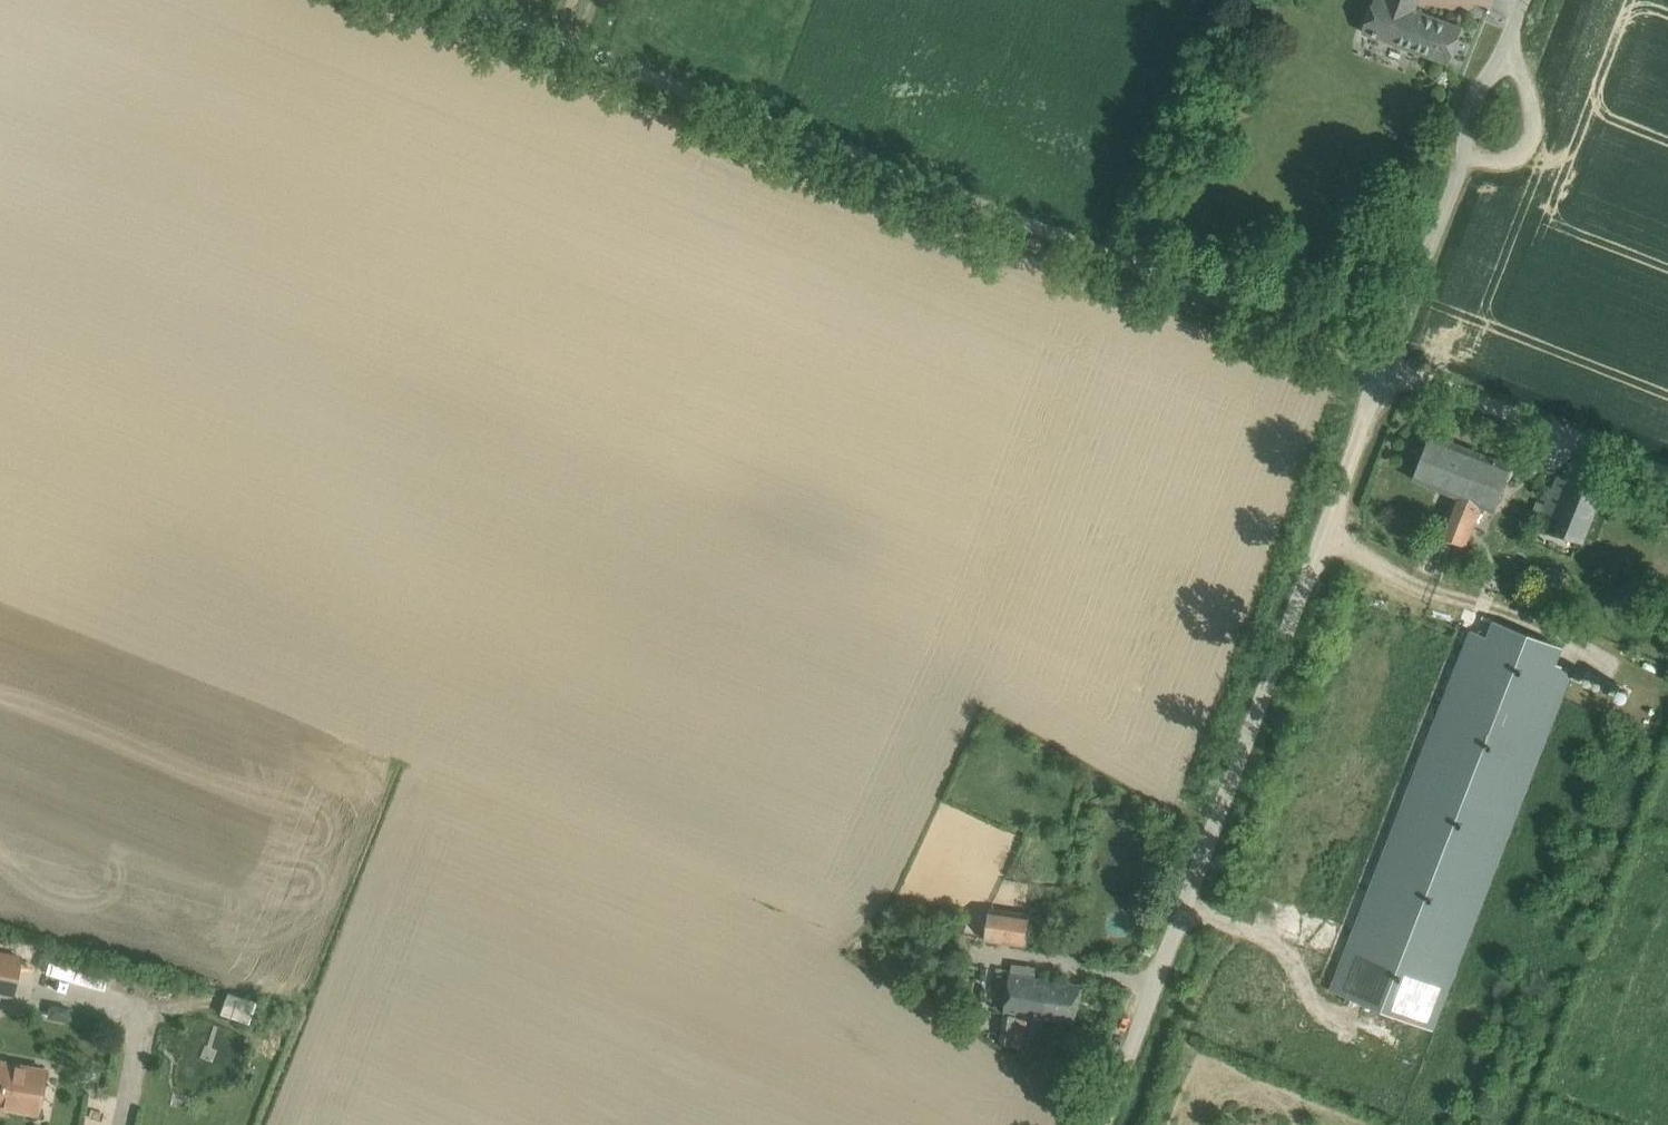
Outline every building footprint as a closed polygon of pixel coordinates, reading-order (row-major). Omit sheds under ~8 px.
[(1363,31),(1450,63),(1463,27),(1415,9),(1418,0),(1375,0),(1363,31)] [(1496,513),(1514,465),(1432,433),(1414,479),(1455,495),(1440,533),(1467,544),(1481,507),(1496,513)] [(1624,501),(1558,475),(1538,524),(1604,550),(1624,501)] [(1329,989),(1432,1030),(1572,670),(1556,663),(1562,646),(1493,619),(1486,636),(1469,629),(1329,989)] [(1591,660),(1587,671),(1619,681),(1622,671),(1591,660)] [(1026,944),(1030,914),(990,908),(986,938),(1026,944)] [(13,996),(21,955),(0,951),(0,993),(13,996)] [(1001,1042),(1021,1045),(1040,1047),(1044,1017),(1075,1021),(1081,984),(1010,974),(1005,1013),(1001,1042)] [(227,990),(219,1012),(248,1022),(255,1000),(227,990)] [(69,1020),(71,1006),(52,1002),(50,1009),(54,1017),(59,1018),(69,1020)] [(37,1114),(46,1069),(0,1060),(0,1107),(37,1114)]
